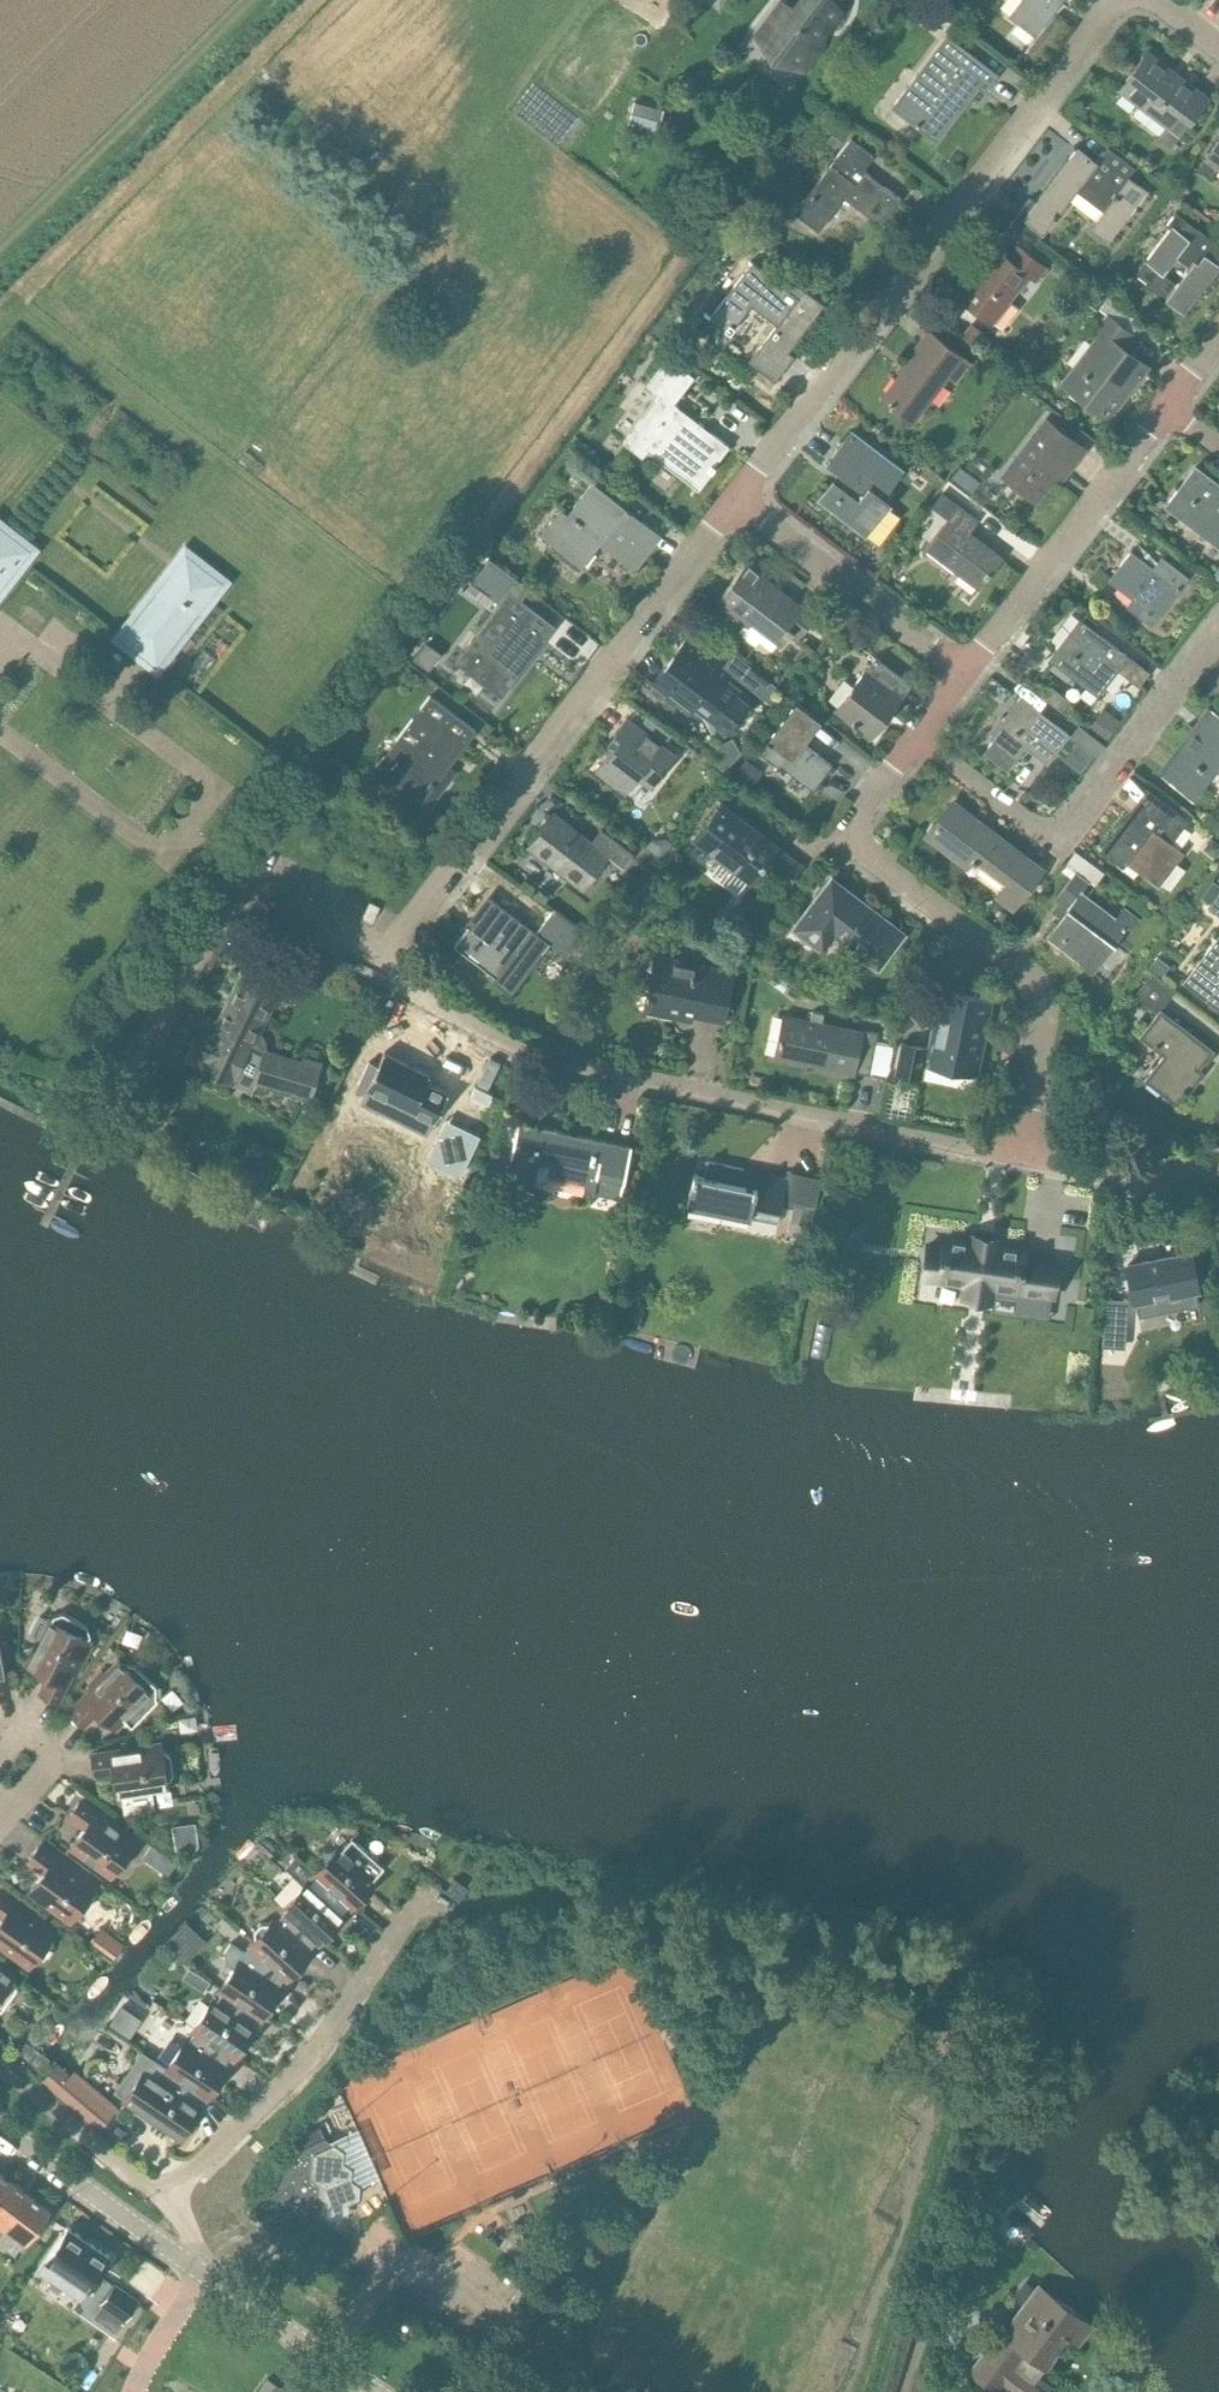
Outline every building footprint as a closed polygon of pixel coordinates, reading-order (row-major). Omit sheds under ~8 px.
[(757,34),(799,65),(803,59),(840,10),(834,6),(838,0),(802,0),(795,10),(782,0),(761,28),(757,34)] [(906,10),(918,19),(927,8),(916,0),(914,0),(906,10)] [(1008,15),(1035,36),(1054,11),(1045,4),(1048,0),(1020,0),(1008,15)] [(984,90),(996,75),(946,36),(892,107),(937,141),(979,86),(984,90)] [(1171,147),(1208,98),(1148,51),(1118,90),(1166,127),(1158,137),(1171,147)] [(657,131),(663,109),(634,101),(628,123),(657,131)] [(838,125),(825,141),(835,148),(847,132),(838,125)] [(901,199),(863,170),(874,156),(852,139),(797,212),(818,228),(842,196),(881,225),(901,199)] [(1202,161),(1203,161),(1197,168),(1210,177),(1218,166),(1218,139),(1202,161)] [(1110,174),(1076,148),(1035,203),(1029,198),(1011,223),(1035,242),(1075,190),(1102,210),(1090,226),(1108,241),(1146,191),(1115,167),(1110,174)] [(1135,273),(1185,312),(1213,274),(1217,277),(1218,275),(1218,246),(1175,212),(1166,225),(1169,228),(1135,273)] [(1047,269),(1017,247),(1008,259),(996,250),(990,258),(989,257),(982,266),(983,267),(959,298),(994,324),(994,323),(1003,329),(1019,308),(1010,301),(1028,277),(1036,283),(1047,269)] [(752,262),(710,318),(729,333),(750,304),(777,324),(759,349),(750,361),(774,380),(793,356),(787,352),(823,305),(807,292),(796,284),(791,280),(785,287),(776,280),(752,262)] [(1093,287),(1084,300),(1099,311),(1100,309),(1108,298),(1093,287)] [(1108,418),(1148,366),(1122,347),(1132,334),(1131,333),(1140,322),(1108,298),(1100,309),(1107,314),(1097,327),(1101,330),(1061,383),(1108,418)] [(971,322),(960,335),(971,344),(982,330),(971,322)] [(957,381),(971,362),(930,330),(907,360),(910,362),(883,398),(914,421),(950,375),(957,381)] [(729,446),(673,403),(693,377),(668,358),(647,385),(659,395),(623,443),(642,457),(651,445),(701,483),(729,446)] [(1068,470),(1084,449),(1045,420),(1003,475),(1036,499),(1061,465),(1068,470)] [(890,489),(904,470),(852,431),(829,462),(850,478),(843,487),(834,481),(820,499),(866,534),(891,502),(877,492),(883,484),(890,489)] [(1196,467),(1166,506),(1218,547),(1218,484),(1196,467)] [(661,535),(592,482),(567,514),(560,508),(540,535),(582,567),(599,544),(633,570),(661,535)] [(980,586),(1002,557),(968,531),(978,519),(943,493),(933,505),(950,518),(928,547),(980,586)] [(31,549),(0,525),(0,590),(22,562),(31,549)] [(1154,569),(1131,552),(1110,579),(1136,599),(1131,607),(1153,623),(1188,577),(1163,558),(1154,569)] [(206,603),(223,582),(186,553),(120,638),(157,666),(206,603)] [(802,606),(761,575),(764,571),(749,559),(716,601),(744,623),(740,628),(758,642),(765,632),(781,645),(789,635),(795,640),(820,608),(808,598),(802,606)] [(502,698),(556,626),(509,591),(455,662),(502,698)] [(1149,672),(1081,619),(1050,659),(1098,695),(1118,668),(1139,685),(1149,672)] [(752,698),(729,679),(736,670),(690,635),(653,683),(654,684),(649,690),(662,700),(667,694),(691,712),(694,708),(726,732),(752,698)] [(429,644),(419,656),(430,665),(440,652),(429,644)] [(803,647),(794,657),(805,667),(814,656),(803,647)] [(871,738),(911,684),(875,657),(834,710),(871,738)] [(742,674),(741,676),(762,692),(769,682),(753,670),(748,666),(742,674)] [(422,802),(476,731),(429,695),(375,766),(422,802)] [(1048,762),(1068,735),(1020,699),(991,737),(1017,757),(1025,745),(1048,762)] [(832,765),(803,744),(821,720),(796,700),(758,751),(778,767),(779,765),(813,790),(832,765)] [(1103,707),(1086,729),(1103,741),(1119,719),(1103,707)] [(1209,711),(1163,770),(1194,793),(1218,760),(1218,718),(1209,711)] [(649,717),(644,723),(668,742),(673,735),(649,717)] [(651,788),(676,756),(627,718),(615,734),(621,738),(596,770),(626,794),(638,778),(651,788)] [(1076,740),(1062,757),(1071,765),(1079,771),(1093,753),(1076,740)] [(746,757),(733,775),(749,787),(762,769),(746,757)] [(1129,812),(1102,849),(1124,866),(1127,862),(1159,886),(1161,883),(1176,863),(1184,852),(1172,842),(1188,821),(1155,796),(1138,818),(1129,812)] [(785,887),(802,865),(777,846),(778,843),(723,801),(696,837),(751,879),(760,868),(785,887)] [(1042,867),(955,801),(929,835),(958,857),(964,849),(1009,883),(1000,895),(1013,906),(1042,867)] [(593,842),(556,814),(531,846),(583,886),(608,854),(624,867),(634,853),(603,829),(593,842)] [(1203,850),(1209,854),(1215,859),(1218,854),(1218,843),(1212,837),(1207,844),(1203,850)] [(1116,916),(1082,891),(1089,882),(1075,871),(1054,899),(1067,909),(1047,936),(1094,972),(1128,926),(1131,929),(1139,917),(1124,906),(1116,916)] [(904,933),(832,879),(796,927),(824,948),(835,933),(879,966),(904,933)] [(1201,896),(1210,902),(1218,891),(1218,885),(1213,880),(1207,887),(1201,896)] [(1210,902),(1207,907),(1218,916),(1218,891),(1210,902)] [(468,926),(454,945),(494,976),(492,979),(495,982),(499,977),(511,987),(546,941),(569,959),(570,957),(568,956),(587,931),(555,907),(536,931),(490,897),(471,923),(468,921),(465,924),(468,926)] [(363,898),(353,919),(364,923),(374,904),(363,898)] [(1195,965),(1183,981),(1218,1009),(1218,934),(1195,965)] [(723,1018),(733,971),(657,955),(646,1008),(676,1015),(678,1008),(723,1018)] [(1169,965),(1156,955),(1148,966),(1161,976),(1169,965)] [(269,964),(265,973),(280,980),(284,971),(269,964)] [(256,1030),(273,993),(242,978),(220,1025),(206,1018),(187,1058),(188,1059),(190,1056),(202,1062),(201,1065),(234,1080),(241,1067),(258,1071),(256,1080),(311,1096),(321,1062),(305,1057),(304,1062),(266,1051),(267,1047),(267,1045),(267,1041),(265,1037),(261,1032),(256,1030)] [(978,1075),(994,1003),(942,992),(929,1048),(912,1044),(901,1042),(895,1072),(906,1075),(923,1078),(923,1079),(974,1089),(977,1074),(978,1075)] [(1139,1034),(1138,1035),(1163,1054),(1144,1078),(1176,1103),(1188,1089),(1184,1086),(1192,1077),(1213,1050),(1160,1009),(1159,1009),(1157,1011),(1139,1034)] [(906,1010),(891,1023),(902,1034),(916,1021),(906,1010)] [(821,1021),(824,1013),(812,1011),(810,1019),(783,1013),(774,1057),(854,1073),(855,1071),(870,1074),(878,1032),(864,1029),(864,1030),(821,1021)] [(369,1062),(356,1089),(364,1093),(360,1102),(427,1134),(433,1121),(434,1121),(448,1093),(425,1082),(429,1074),(386,1053),(380,1067),(369,1062)] [(624,1182),(631,1145),(517,1122),(505,1186),(533,1191),(539,1163),(548,1165),(546,1176),(585,1184),(583,1192),(620,1199),(623,1182),(624,1182)] [(434,1146),(427,1159),(442,1166),(460,1175),(466,1162),(434,1146)] [(787,1177),(708,1161),(705,1176),(693,1173),(687,1205),(777,1223),(780,1205),(792,1207),(787,1233),(810,1238),(822,1178),(788,1171),(787,1177)] [(289,1190),(308,1200),(318,1180),(300,1170),(289,1190)] [(925,1240),(920,1280),(960,1285),(958,1300),(991,1304),(993,1290),(1020,1293),(1017,1314),(1048,1318),(1051,1298),(1056,1298),(1061,1259),(1027,1254),(1028,1245),(942,1231),(940,1242),(925,1240)] [(1213,1234),(1198,1237),(1201,1252),(1216,1249),(1213,1234)] [(1199,1305),(1190,1252),(1127,1264),(1135,1304),(1156,1300),(1155,1297),(1168,1294),(1172,1311),(1199,1305)] [(1105,1297),(1101,1346),(1124,1348),(1128,1299),(1105,1297)] [(38,1613),(27,1636),(39,1642),(28,1664),(50,1675),(41,1692),(56,1700),(65,1683),(71,1672),(77,1675),(86,1658),(80,1654),(88,1639),(89,1636),(90,1634),(87,1624),(63,1612),(53,1615),(52,1617),(51,1620),(38,1613)] [(8,1694),(2,1663),(9,1661),(6,1642),(0,1643),(0,1695),(8,1694)] [(121,1663),(119,1662),(107,1674),(102,1669),(88,1683),(94,1688),(72,1711),(83,1722),(97,1709),(115,1726),(123,1717),(132,1725),(158,1699),(155,1696),(155,1684),(133,1663),(121,1663)] [(111,1752),(92,1755),(95,1771),(114,1768),(117,1793),(121,1792),(124,1812),(155,1807),(152,1788),(166,1785),(166,1783),(173,1773),(171,1754),(161,1747),(160,1745),(143,1747),(142,1740),(123,1743),(124,1750),(111,1752)] [(103,1816),(80,1800),(70,1814),(86,1825),(72,1845),(112,1874),(117,1867),(127,1865),(132,1857),(131,1847),(136,1840),(114,1825),(119,1819),(107,1810),(103,1816)] [(194,1820),(171,1824),(175,1846),(188,1858),(198,1843),(194,1820)] [(319,1874),(350,1903),(353,1905),(375,1881),(372,1878),(384,1866),(352,1837),(341,1850),(338,1847),(335,1850),(325,1851),(318,1858),(319,1868),(316,1871),(319,1874)] [(151,1844),(143,1857),(153,1864),(162,1852),(151,1844)] [(71,1919),(76,1912),(86,1910),(91,1902),(90,1892),(95,1885),(39,1845),(29,1859),(45,1870),(31,1890),(71,1919)] [(340,1914),(350,1903),(319,1874),(308,1885),(306,1883),(284,1907),(286,1909),(318,1938),(321,1941),(343,1917),(340,1914)] [(454,1876),(446,1888),(459,1898),(468,1886),(454,1876)] [(35,1957),(45,1955),(50,1947),(49,1938),(54,1931),(0,1892),(0,1912),(4,1915),(0,1921),(0,1943),(30,1964),(35,1957)] [(308,1950),(318,1938),(286,1909),(276,1921),(273,1918),(270,1922),(260,1922),(254,1929),(254,1939),(252,1942),(286,1974),(289,1977),(311,1952),(308,1950)] [(100,1927),(90,1941),(101,1949),(111,1935),(100,1927)] [(277,1987),(286,1974),(252,1942),(244,1951),(230,1942),(224,1951),(225,1953),(227,1962),(235,1967),(221,1988),(224,1990),(259,2014),(262,2016),(281,1989),(277,1987)] [(17,1989),(15,1979),(12,1977),(13,1976),(0,1966),(0,2010),(2,2010),(17,1989)] [(199,1974),(193,1984),(204,1991),(210,1981),(199,1974)] [(250,2026),(259,2014),(224,1990),(216,2003),(212,2001),(194,2027),(197,2030),(232,2053),(235,2056),(254,2029),(250,2026)] [(224,2066),(232,2053),(197,2030),(188,2042),(185,2040),(167,2067),(205,2093),(206,2094),(208,2095),(227,2068),(224,2066)] [(141,2070),(123,2096),(140,2107),(144,2110),(146,2116),(154,2122),(160,2121),(181,2135),(200,2108),(197,2106),(205,2093),(167,2067),(153,2057),(151,2056),(150,2057),(141,2070)] [(99,2129),(115,2111),(68,2071),(56,2061),(49,2069),(41,2080),(99,2129)] [(349,2210),(349,2198),(360,2196),(362,2184),(351,2178),(352,2167),(343,2160),(344,2149),(326,2135),(296,2149),(292,2162),(283,2167),(282,2177),(272,2182),(271,2193),(299,2214),(318,2205),(337,2217),(349,2210)] [(10,2178),(0,2171),(0,2192),(10,2178)] [(30,2193),(10,2178),(0,2192),(0,2221),(6,2225),(30,2193)] [(30,2193),(6,2225),(26,2240),(50,2209),(30,2193)] [(67,2225),(37,2268),(80,2298),(110,2254),(67,2225)] [(125,2319),(128,2314),(138,2300),(115,2284),(102,2304),(125,2319)] [(969,2372),(996,2391),(1041,2391),(1031,2384),(1044,2367),(1052,2357),(1067,2336),(1068,2335),(1062,2331),(1076,2312),(1039,2284),(987,2353),(985,2351),(969,2372)] [(278,2386),(263,2376),(253,2391),(274,2391),(278,2386)]
